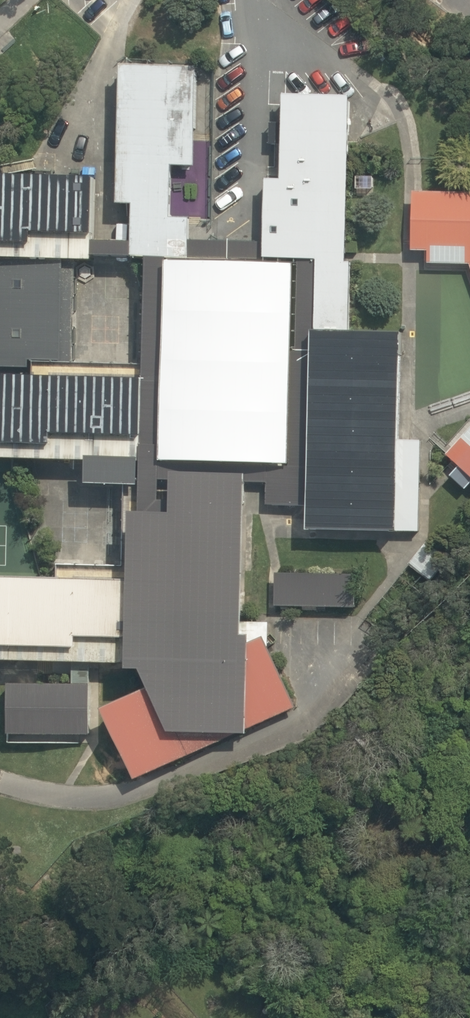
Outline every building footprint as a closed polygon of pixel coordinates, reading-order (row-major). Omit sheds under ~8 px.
[(120,205),(135,205),(134,243),(134,258),(149,259),(168,259),(190,260),(190,241),(191,219),(171,218),(173,166),(196,166),(199,68),(124,66),(120,205)] [(315,332),(351,332),(353,263),(348,263),(352,97),(285,95),(284,125),(272,124),(271,144),(283,145),(282,180),(267,179),(265,243),(265,259),(298,260),(316,260),(315,332)] [(77,261),(95,261),(95,257),(95,242),(98,179),(0,176),(0,259),(77,261)] [(415,193),(413,251),(429,252),(429,264),(469,265),(469,194),(415,193)] [(265,243),(190,241),(190,260),(295,264),(298,264),(298,260),(265,259),(265,243)] [(95,257),(134,258),(134,243),(95,242),(95,257)] [(75,363),(77,261),(0,259),(0,367),(30,368),(31,363),(34,363),(75,363)] [(174,515),(175,501),(162,501),(162,481),(163,462),(168,259),(149,259),(146,365),(143,486),(143,514),(174,515)] [(269,465),(290,466),(295,264),(190,260),(168,259),(163,462),(269,465)] [(269,465),(268,482),(267,506),(311,507),(315,332),(316,260),(298,260),(298,264),(295,264),(290,466),(269,465)] [(402,440),(404,333),(351,332),(315,332),(311,507),(310,531),(421,533),(422,441),(402,440)] [(34,363),(34,378),(0,377),(0,460),(90,461),(90,485),(143,486),(146,365),(75,363),(34,363)] [(448,455),(460,466),(451,477),(467,490),(469,487),(469,430),(448,455)] [(269,465),(163,462),(162,481),(175,481),(176,473),(248,475),(247,482),(268,482),(269,465)] [(143,514),(135,514),(134,582),(132,665),(131,671),(144,671),(153,689),(105,711),(136,781),(237,735),(250,735),(250,729),(297,709),(270,646),(271,623),(245,622),(247,482),(248,475),(176,473),(175,481),(175,501),(174,515),(143,514)] [(451,558),(429,541),(409,565),(431,583),(451,558)] [(276,607),(357,608),(358,574),(276,572),(276,607)] [(134,582),(0,578),(0,662),(74,664),(92,664),(132,665),(134,582)] [(74,686),(92,686),(92,664),(74,664),(74,686)] [(91,736),(92,686),(74,686),(10,685),(10,735),(91,736)]
